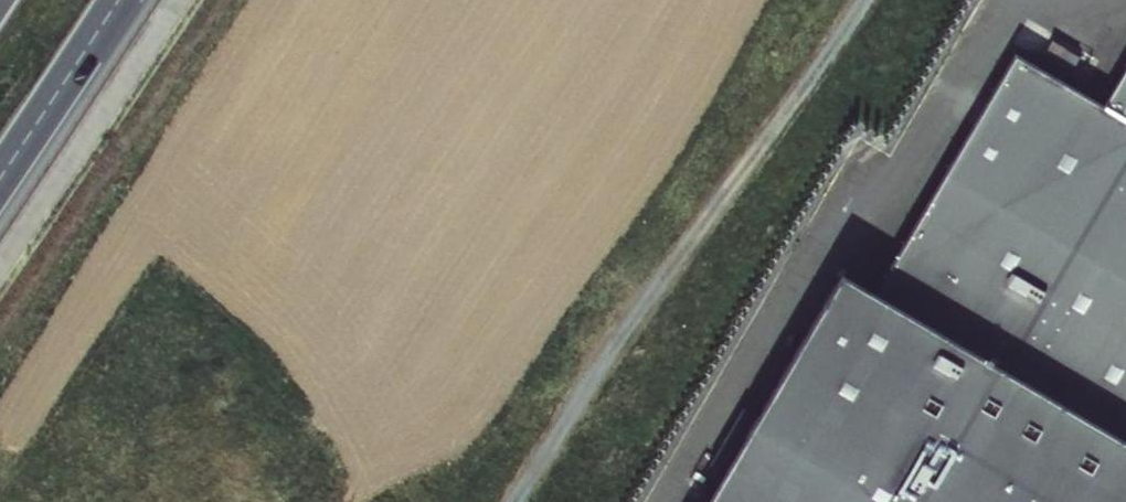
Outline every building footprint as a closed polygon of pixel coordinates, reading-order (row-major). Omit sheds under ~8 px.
[(1106,107),(1017,57),(877,297),(1125,438),(1125,119),(1106,107)] [(1106,107),(1125,119),(1125,73),(1106,107)] [(715,501),(1125,501),(1125,438),(877,297),(846,278),(715,501)]
